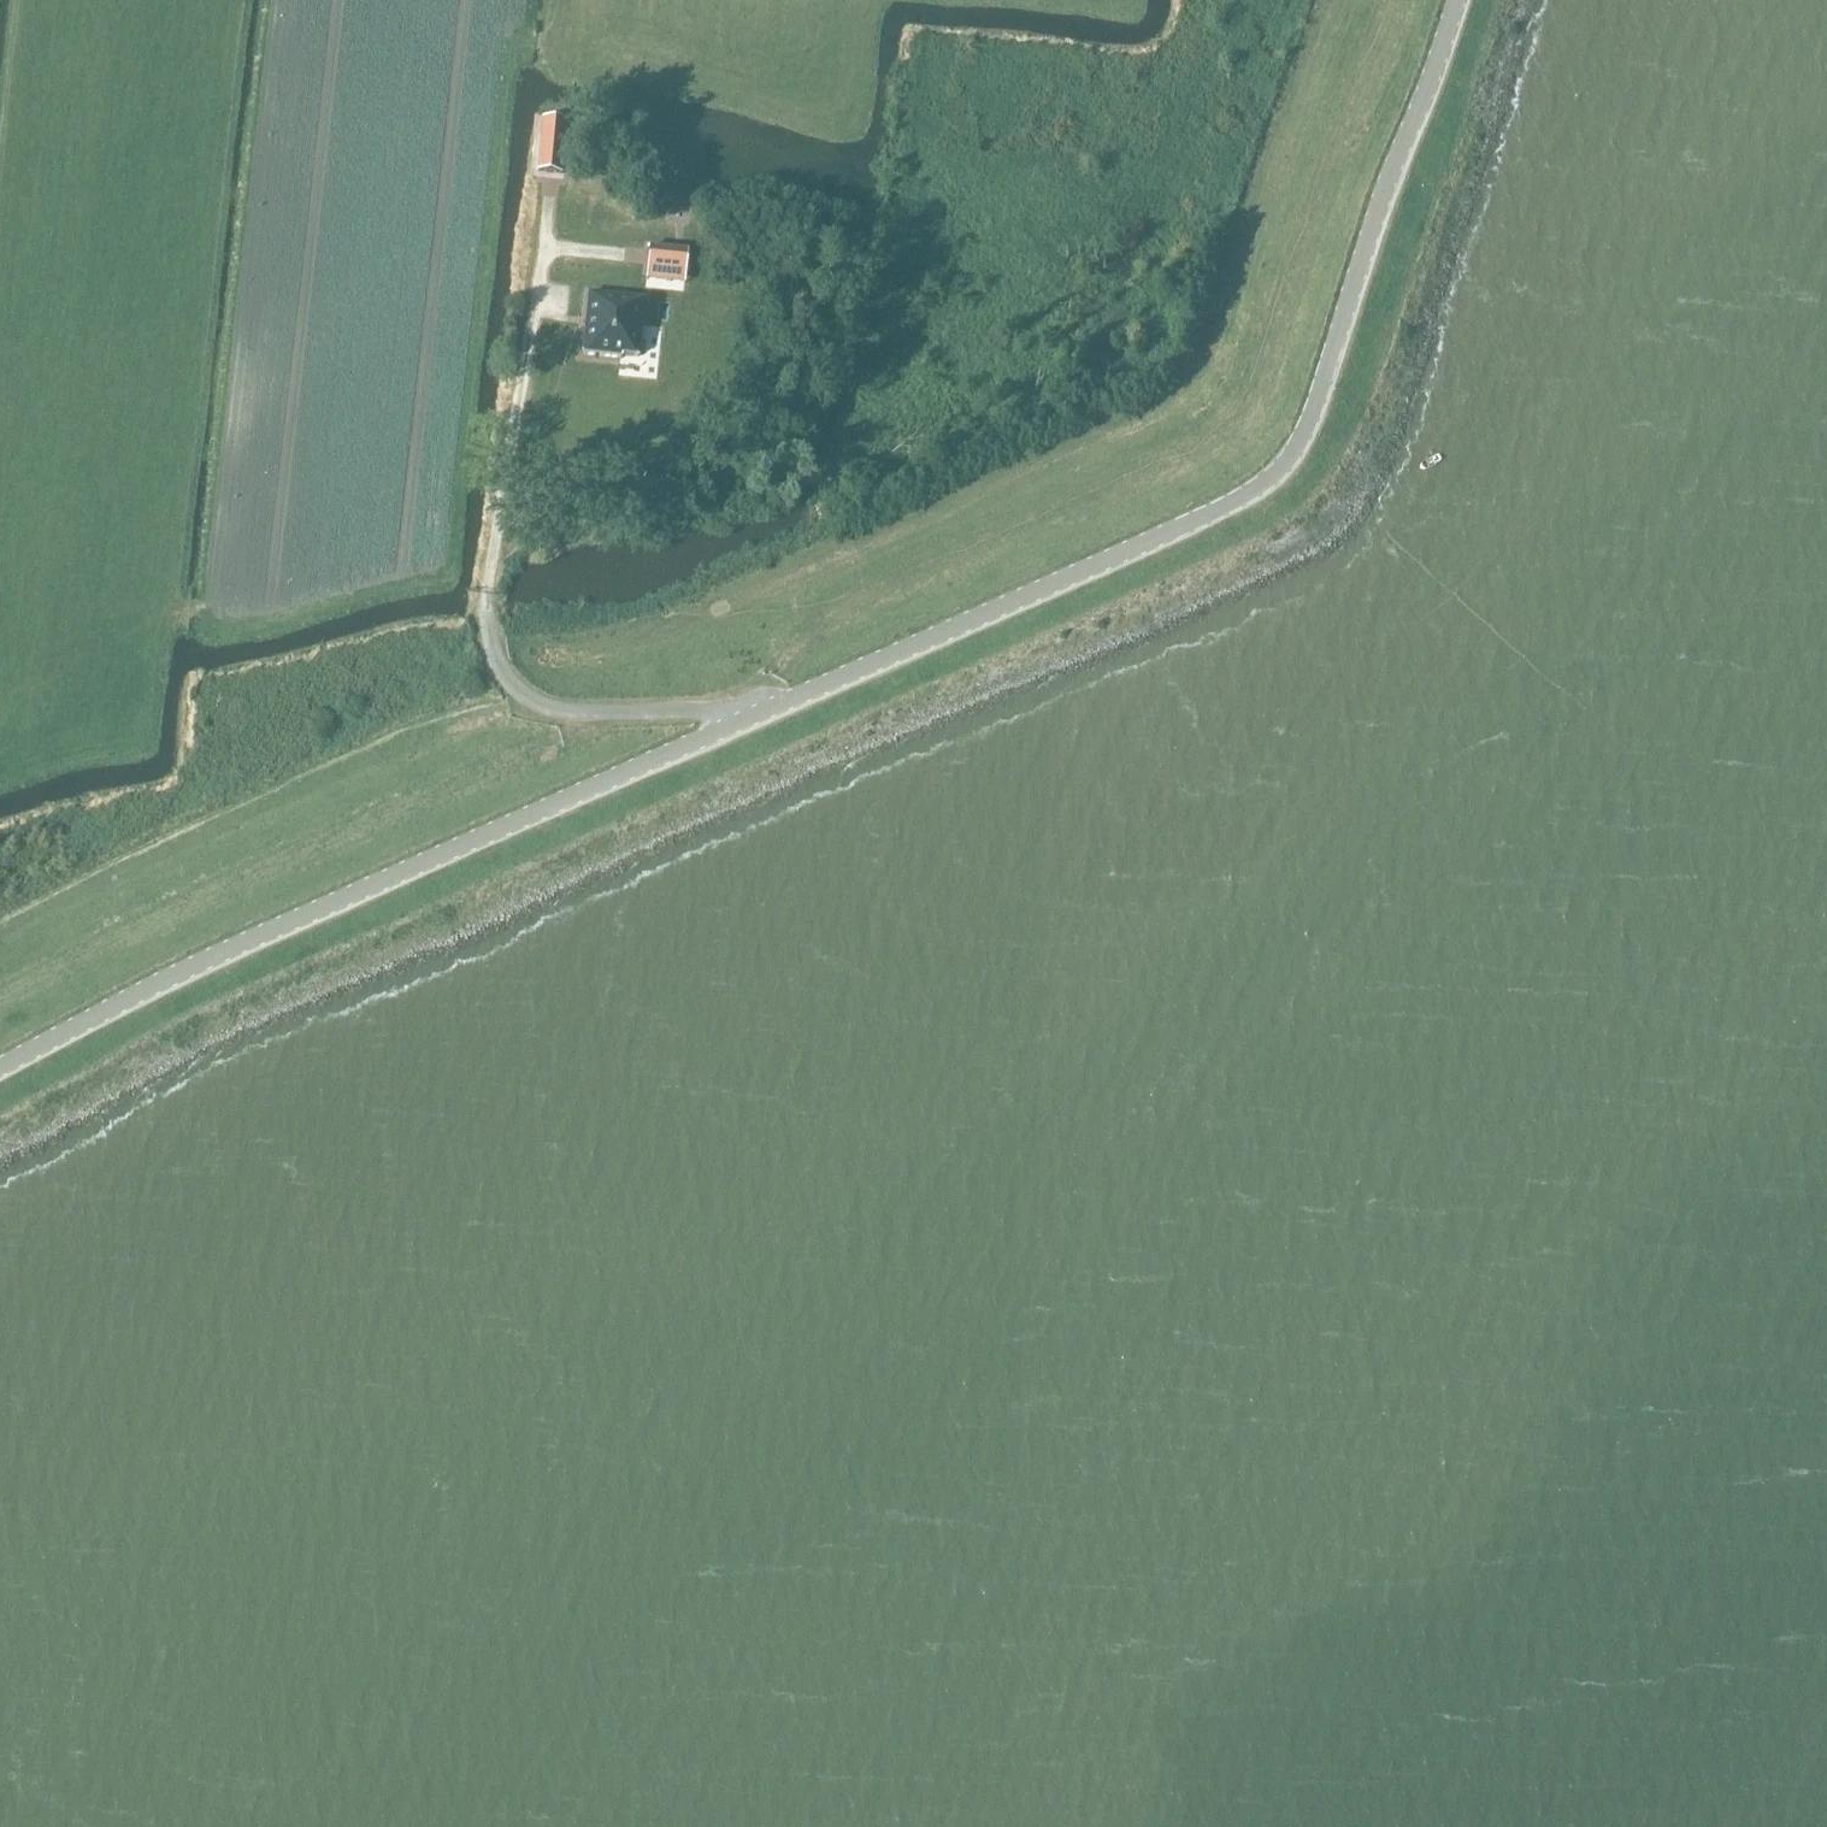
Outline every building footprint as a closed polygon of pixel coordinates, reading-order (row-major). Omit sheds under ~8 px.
[(566,140),(542,138),(539,171),(563,173),(566,140)] [(688,251),(650,247),(648,267),(686,271),(688,251)] [(645,300),(589,294),(583,354),(622,358),(622,355),(639,356),(645,300)] [(430,830),(409,841),(416,853),(437,843),(430,830)]
